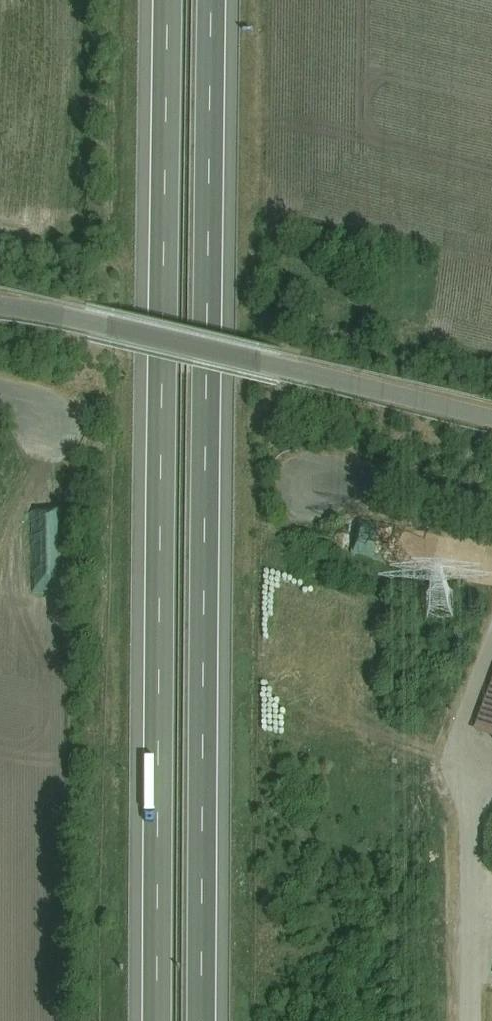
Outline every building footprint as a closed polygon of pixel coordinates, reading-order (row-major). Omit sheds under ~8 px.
[(426,594),(429,620),(457,617),(457,609),(456,609),(454,591),(426,594)] [(481,728),(491,732),(491,697),(481,728)]
